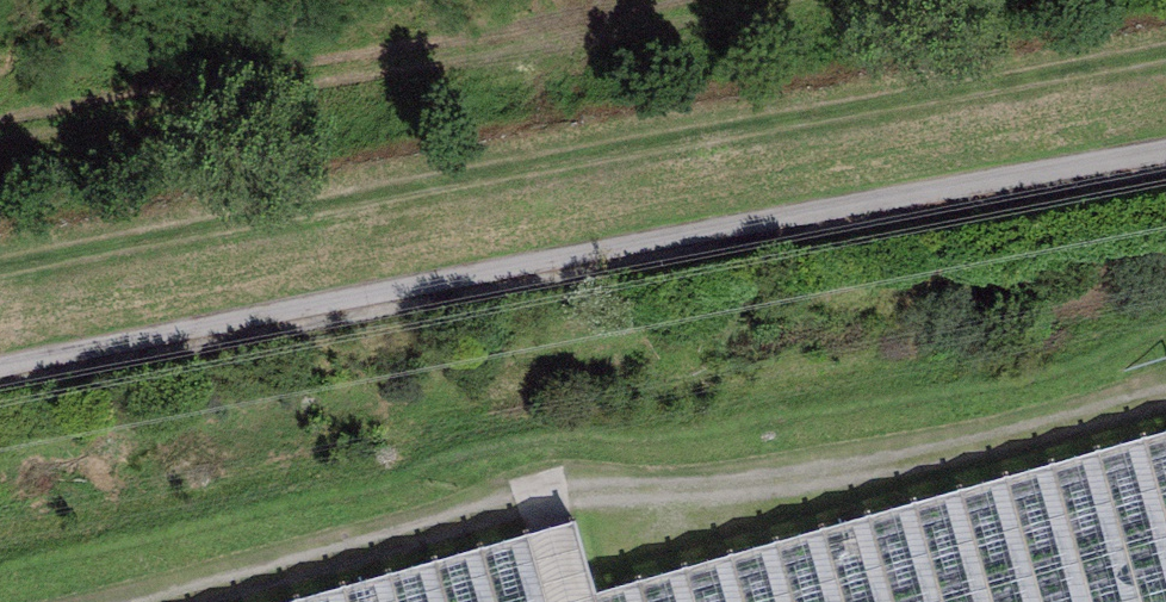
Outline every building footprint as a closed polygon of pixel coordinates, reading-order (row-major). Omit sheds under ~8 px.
[(613,599),(594,532),(343,601),(1165,601),(1165,444),(613,599)]
